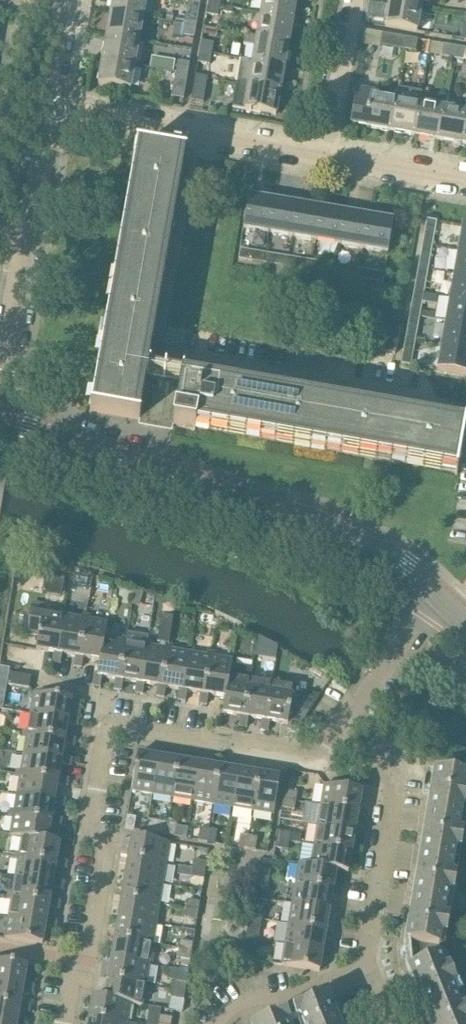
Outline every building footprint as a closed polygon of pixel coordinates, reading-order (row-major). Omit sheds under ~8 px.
[(111,12),(143,17),(146,0),(114,0),(111,12)] [(293,19),(296,0),(264,0),(262,14),(293,19)] [(421,7),(390,2),(385,27),(417,32),(421,7)] [(220,6),(208,4),(206,16),(218,18),(220,6)] [(111,12),(107,35),(139,41),(143,17),(111,12)] [(187,14),(185,25),(196,27),(198,16),(187,14)] [(293,19),(262,14),(257,38),(289,43),(293,19)] [(185,25),(183,37),(194,39),(196,27),(185,25)] [(383,34),(381,46),(405,50),(407,38),(383,34)] [(107,35),(103,59),(135,65),(139,41),(107,35)] [(245,35),(243,45),(256,48),(253,61),(285,66),(289,43),(257,38),(245,35)] [(407,38),(405,50),(416,52),(418,40),(407,38)] [(202,42),(200,52),(212,54),(213,44),(202,42)] [(444,45),(442,58),(453,59),(455,47),(444,45)] [(455,47),(453,59),(463,61),(465,49),(455,47)] [(200,52),(198,64),(210,66),(212,54),(200,52)] [(130,90),(135,65),(103,59),(99,85),(130,90)] [(281,91),(285,66),(253,61),(253,62),(241,60),(237,83),(281,91)] [(178,62),(176,72),(188,74),(190,64),(178,62)] [(188,74),(176,72),(172,98),(184,100),(188,74)] [(208,78),(196,76),(191,101),(203,103),(208,78)] [(276,116),(281,91),(237,83),(232,108),(276,116)] [(390,132),(396,101),(376,97),(377,92),(358,89),(351,124),(366,127),(366,128),(390,132)] [(396,101),(390,132),(414,136),(420,105),(422,93),(398,89),(396,101)] [(420,105),(414,136),(438,141),(444,109),(420,105)] [(438,141),(462,145),(465,123),(465,113),(444,109),(438,141)] [(90,410),(90,412),(140,421),(142,410),(175,416),(173,426),(195,431),(196,424),(456,471),(455,476),(457,476),(465,426),(464,426),(463,432),(203,386),(142,375),(180,158),(186,159),(186,158),(136,149),(136,150),(142,151),(96,411),(90,410)] [(268,233),(274,202),(249,198),(244,229),(268,233)] [(292,237),(297,206),(274,202),(268,233),(292,237)] [(292,237),(316,241),(321,210),(297,206),(292,237)] [(316,241),(340,246),(345,214),(321,210),(316,241)] [(340,246),(363,250),(369,218),(345,214),(340,246)] [(393,222),(369,218),(363,250),(388,254),(393,222)] [(427,220),(424,236),(434,238),(437,222),(427,220)] [(241,249),(239,259),(255,262),(257,252),(241,249)] [(455,274),(465,276),(465,252),(459,251),(455,274)] [(421,252),(418,268),(428,270),(431,254),(421,252)] [(273,255),(271,265),(287,267),(289,258),(273,255)] [(289,258),(287,267),(303,270),(305,260),(289,258)] [(320,263),(319,273),(334,275),(336,266),(320,263)] [(336,266),(334,275),(350,278),(352,268),(336,266)] [(418,268),(416,284),(425,286),(428,270),(418,268)] [(368,271),(366,281),(383,284),(385,274),(368,271)] [(455,274),(451,298),(465,301),(465,276),(455,274)] [(465,325),(465,301),(451,298),(447,322),(465,325)] [(413,300),(410,315),(420,317),(423,301),(413,300)] [(410,315),(407,331),(417,333),(420,317),(410,315)] [(465,349),(465,325),(447,322),(443,345),(465,349)] [(395,355),(399,333),(374,328),(370,350),(395,355)] [(443,345),(439,370),(465,374),(465,349),(443,345)] [(404,347),(401,364),(411,366),(414,349),(404,347)] [(58,654),(64,616),(43,613),(44,609),(31,607),(27,634),(39,636),(36,650),(54,653),(58,654)] [(58,654),(54,653),(52,663),(61,664),(62,655),(75,657),(79,658),(86,616),(83,616),(82,619),(64,616),(58,654)] [(108,623),(107,623),(89,620),(90,617),(86,616),(79,658),(75,657),(74,667),(82,668),(84,658),(100,661),(101,661),(104,639),(105,639),(108,623)] [(162,688),(169,646),(168,646),(173,618),(161,616),(157,643),(159,644),(159,648),(147,646),(141,684),(137,684),(135,693),(143,694),(145,685),(158,687),(162,688)] [(115,680),(114,689),(122,691),(123,681),(137,684),(141,684),(147,646),(148,637),(127,634),(126,639),(119,681),(115,680)] [(101,661),(100,661),(97,676),(94,676),(92,686),(100,687),(102,678),(115,680),(119,681),(126,639),(123,638),(122,642),(105,639),(104,639),(101,661)] [(162,688),(158,687),(156,697),(164,698),(166,688),(179,691),(183,691),(190,654),(172,651),(172,647),(169,646),(162,688)] [(183,691),(179,691),(178,700),(186,702),(187,692),(200,694),(205,695),(211,653),(208,653),(207,657),(190,654),(183,691)] [(209,696),(225,698),(226,699),(229,677),(230,677),(232,663),(233,661),(214,658),(215,654),(211,653),(205,695),(200,694),(199,704),(207,705),(209,696)] [(225,698),(223,714),(240,717),(239,727),(247,728),(249,719),(245,718),(251,676),(253,669),(235,666),(236,664),(232,663),(230,677),(229,677),(226,699),(225,698)] [(31,677),(10,674),(8,686),(29,689),(31,677)] [(255,677),(251,676),(245,718),(249,719),(262,721),(260,730),(268,732),(270,722),(266,721),(272,684),(254,681),(255,677)] [(272,684),(266,721),(270,722),(288,725),(290,711),(302,713),(307,685),(294,683),(294,687),(272,684)] [(69,717),(79,719),(81,702),(34,694),(31,715),(68,721),(69,717)] [(65,741),(65,737),(67,725),(77,727),(79,719),(69,717),(68,721),(31,715),(28,732),(24,731),(23,734),(65,741)] [(61,761),(62,757),(64,745),(74,747),(75,739),(65,737),(65,741),(23,734),(23,738),(27,738),(24,755),(61,761)] [(152,795),(159,758),(138,754),(132,792),(152,795)] [(72,759),(62,757),(61,761),(24,755),(21,772),(17,771),(17,774),(58,781),(59,777),(61,765),(70,767),(72,759)] [(159,758),(152,795),(172,799),(179,761),(159,758)] [(193,802),(199,764),(179,761),(172,799),(193,802)] [(213,806),(219,768),(199,764),(193,802),(213,806)] [(233,809),(239,771),(219,768),(213,806),(233,809)] [(410,943),(412,967),(435,1023),(465,1023),(465,1006),(460,1008),(456,997),(451,986),(457,983),(450,966),(444,968),(442,963),(440,958),(439,956),(439,948),(441,935),(447,936),(450,917),(444,916),(448,892),(454,893),(458,874),(451,873),(455,850),(461,851),(464,832),(459,831),(463,807),(465,808),(465,789),(465,787),(465,775),(439,770),(439,771),(434,798),(410,943)] [(259,774),(239,771),(233,809),(253,812),(259,774)] [(55,802),(55,798),(57,786),(67,787),(68,779),(59,777),(58,781),(17,774),(16,778),(20,778),(17,795),(55,802)] [(280,778),(259,774),(253,812),(274,816),(280,778)] [(321,806),(359,813),(362,792),(324,785),(321,806)] [(285,791),(283,800),(296,802),(298,794),(285,791)] [(11,812),(10,815),(51,822),(52,818),(54,806),(64,807),(65,799),(55,798),(55,802),(17,795),(14,812),(11,812)] [(295,811),(296,802),(283,800),(282,809),(295,811)] [(317,826),(355,833),(359,813),(321,806),(317,826)] [(62,819),(52,818),(51,822),(10,815),(9,818),(13,819),(10,836),(22,838),(22,837),(48,842),(48,841),(51,826),(60,827),(62,819)] [(137,818),(128,816),(126,829),(135,831),(137,818)] [(160,822),(158,834),(166,836),(168,824),(160,822)] [(168,824),(166,836),(175,837),(177,825),(168,824)] [(352,853),(355,833),(317,826),(314,846),(352,853)] [(198,841),(206,843),(209,830),(200,829),(198,841)] [(209,830),(206,843),(215,844),(217,831),(209,830)] [(279,831),(277,840),(290,842),(291,834),(279,831)] [(247,850),(249,837),(240,835),(238,848),(247,850)] [(16,854),(15,857),(56,864),(56,868),(65,870),(67,862),(57,860),(60,843),(48,841),(48,842),(22,837),(22,838),(19,854),(16,854)] [(257,838),(249,837),(247,850),(255,851),(257,838)] [(132,838),(128,858),(166,865),(169,844),(132,838)] [(277,840),(276,849),(288,851),(290,842),(277,840)] [(348,873),(352,853),(314,846),(311,866),(336,871),(348,873)] [(53,884),(52,888),(62,890),(63,882),(54,880),(56,868),(56,864),(15,857),(14,860),(18,861),(15,878),(53,884)] [(125,879),(163,885),(166,865),(128,858),(125,879)] [(193,869),(205,871),(207,863),(194,861),(193,869)] [(295,884),(333,891),(336,871),(311,866),(299,864),(295,884)] [(204,880),(205,871),(193,869),(191,878),(204,880)] [(256,878),(269,880),(270,871),(258,869),(256,878)] [(50,904),(49,908),(59,910),(60,902),(50,900),(52,888),(53,884),(15,878),(13,894),(9,894),(8,897),(50,904)] [(267,889),(269,880),(256,878),(255,886),(267,889)] [(159,905),(163,885),(125,879),(121,899),(159,905)] [(330,911),(333,891),(295,884),(292,905),(330,911)] [(50,904),(8,897),(8,900),(11,901),(9,918),(46,924),(46,928),(55,930),(57,922),(47,920),(49,908),(50,904)] [(156,925),(159,905),(121,899),(118,919),(156,925)] [(187,901),(186,909),(199,912),(200,903),(187,901)] [(251,909),(249,918),(262,920),(264,907),(251,905),(251,906),(251,909)] [(326,931),(330,911),(292,905),(289,925),(326,931)] [(199,912),(186,909),(184,918),(197,920),(199,912)] [(46,924),(9,918),(5,939),(43,945),(46,928),(46,924)] [(262,920),(249,918),(248,927),(261,929),(262,920)] [(152,945),(156,925),(118,919),(115,939),(152,945)] [(188,919),(187,926),(197,928),(198,921),(188,919)] [(289,925),(285,945),(323,951),(326,931),(289,925)] [(149,965),(152,945),(115,939),(111,959),(149,965)] [(179,950),(192,952),(193,943),(181,941),(179,950)] [(323,951),(285,945),(282,966),(319,972),(323,951)] [(190,961),(192,952),(179,950),(178,958),(190,961)] [(256,952),(244,950),(242,959),(255,961),(256,952)] [(149,965),(111,959),(108,979),(146,985),(149,965)] [(23,987),(23,992),(32,993),(34,985),(24,983),(27,967),(0,962),(0,984),(23,987)] [(142,1006),(146,985),(108,979),(105,999),(130,1004),(142,1006)] [(172,990),(185,992),(187,984),(174,981),(172,990)] [(19,1012),(29,1013),(30,1005),(21,1003),(23,991),(23,992),(23,987),(0,984),(0,1004),(20,1008),(19,1012)] [(184,1001),(185,992),(172,990),(171,998),(184,1001)] [(127,1023),(130,1004),(105,999),(93,997),(89,1018),(127,1023)] [(324,999),(263,1023),(334,1023),(324,999)] [(17,1023),(19,1012),(20,1008),(0,1004),(0,1023),(20,1023),(17,1023)]
